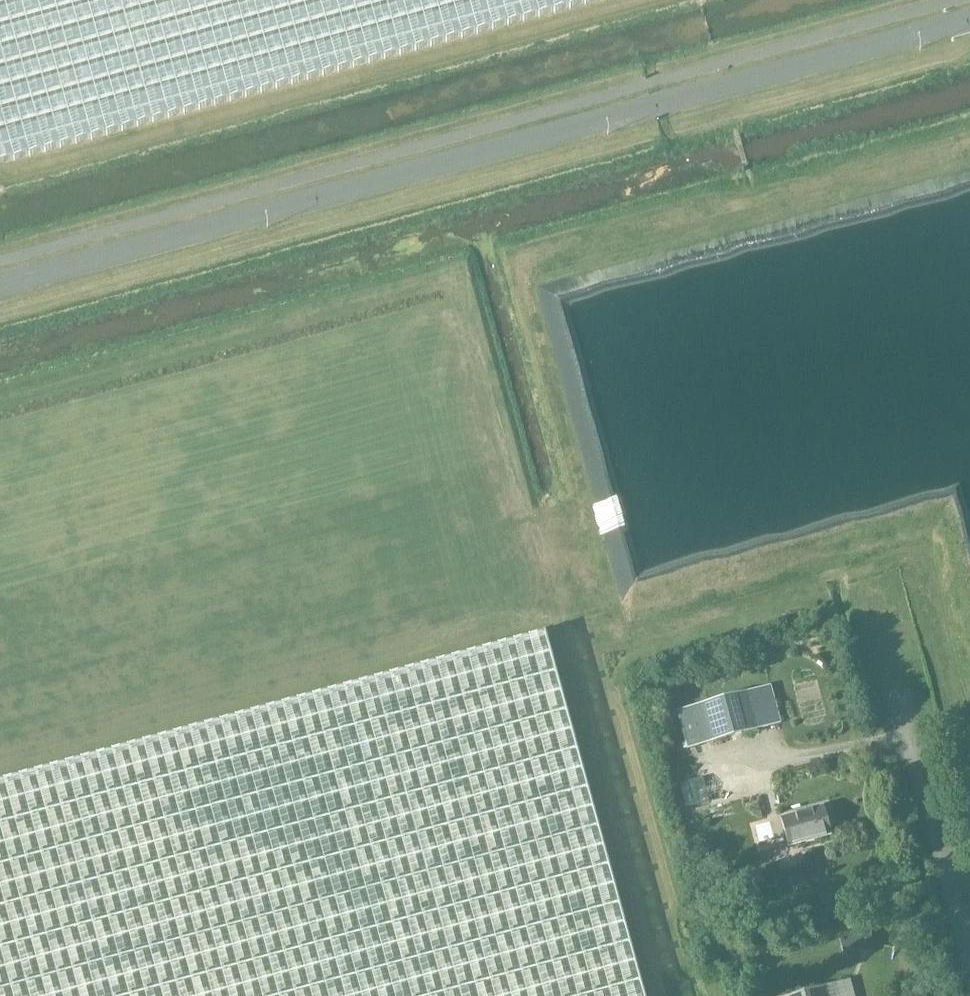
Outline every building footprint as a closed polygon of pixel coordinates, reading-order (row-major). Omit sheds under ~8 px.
[(595,0),(0,0),(0,163),(595,0)] [(258,604),(194,622),(205,663),(270,646),(258,604)] [(0,784),(0,995),(643,995),(544,636),(0,784)] [(770,686),(677,711),(687,748),(780,723),(770,686)] [(830,834),(823,807),(780,819),(780,820),(769,823),(773,838),(784,835),(787,846),(830,834)] [(786,995),(853,995),(848,979),(786,995)]
